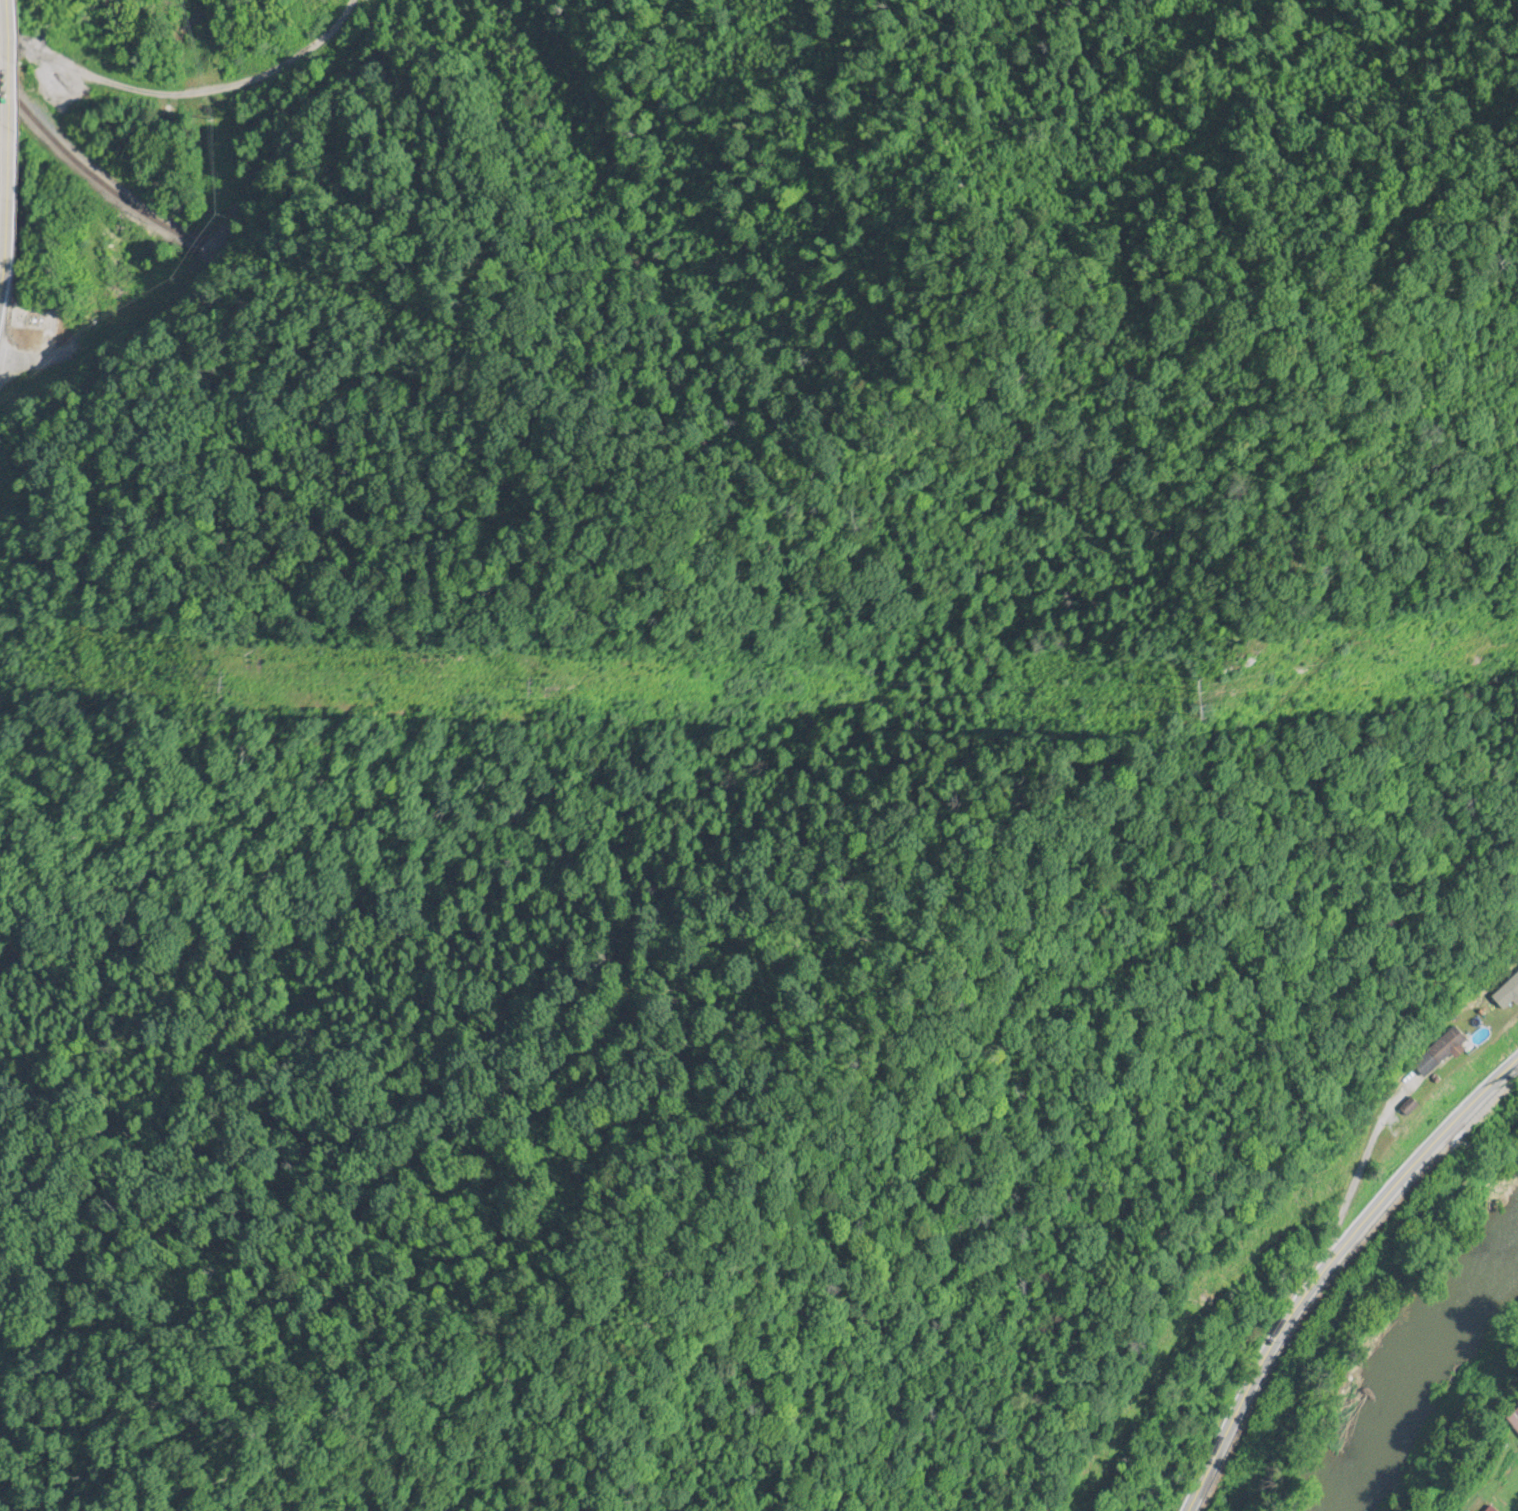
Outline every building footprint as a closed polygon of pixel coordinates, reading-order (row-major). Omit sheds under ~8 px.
[(1472,1042),(1458,1028),(1431,1055),(1445,1069),(1472,1042)] [(1508,1418),(1517,1432),(1517,1411),(1508,1418)]
